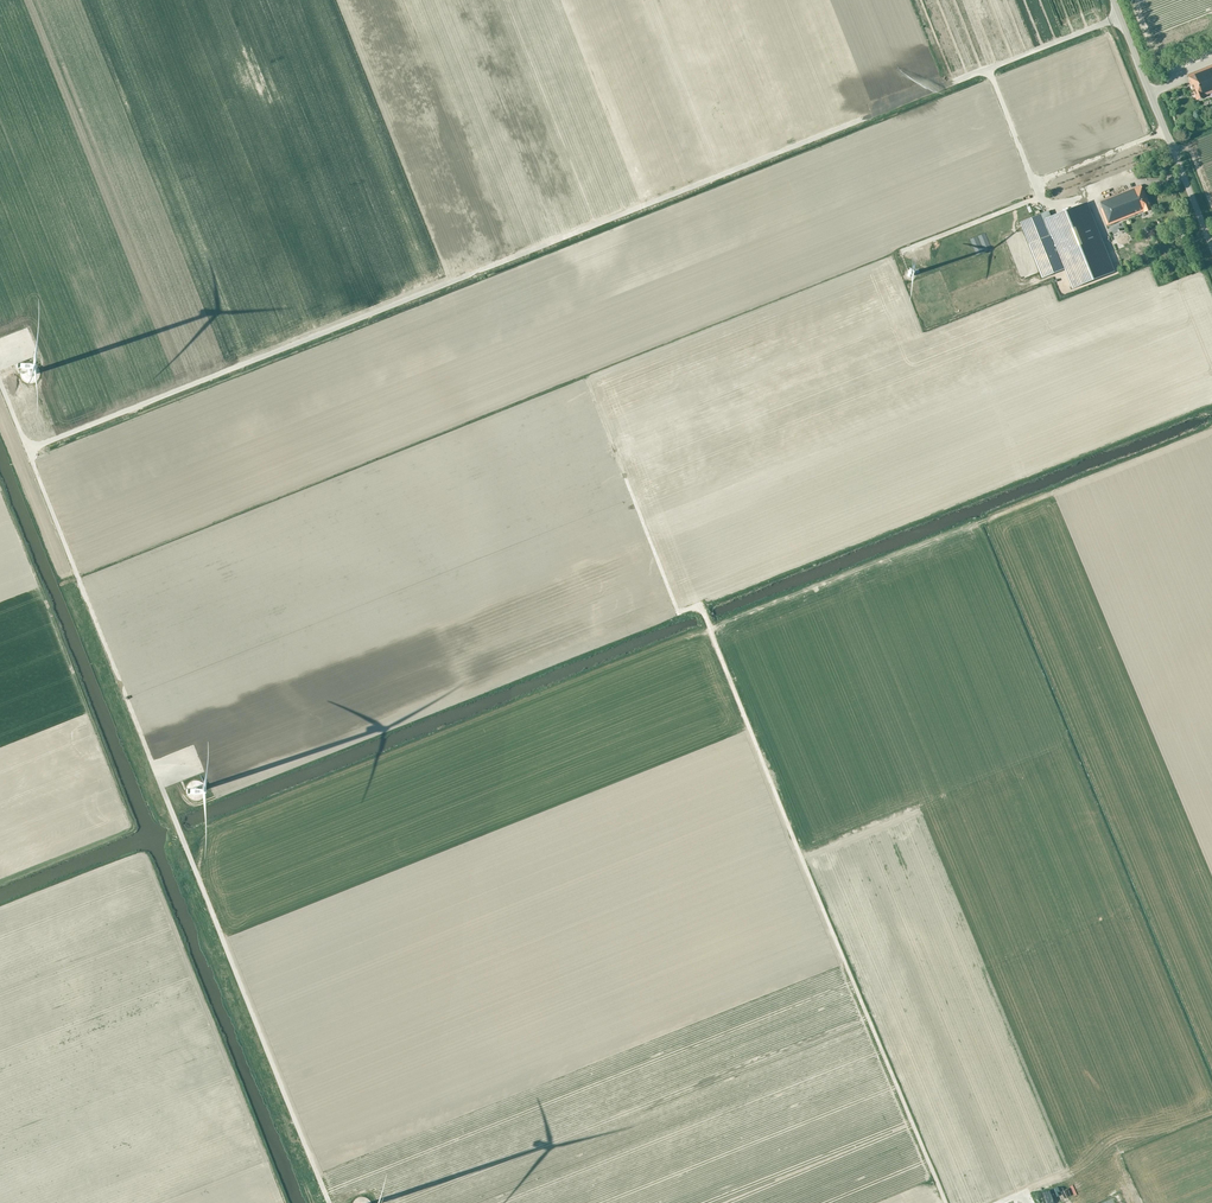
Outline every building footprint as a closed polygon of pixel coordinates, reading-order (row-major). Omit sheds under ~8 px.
[(1197,100),(1205,97),(1204,96),(1211,93),(1211,65),(1189,74),(1190,76),(1189,77),(1190,81),(1190,82),(1197,100)] [(1145,191),(1144,191),(1142,187),(1141,185),(1100,201),(1103,208),(1101,209),(1107,225),(1144,211),(1144,212),(1152,209),(1145,191)] [(1049,211),(1020,223),(1033,255),(1042,278),(1065,269),(1072,289),(1114,272),(1111,263),(1093,219),(1084,222),(1078,206),(1051,216),(1049,211)] [(1109,230),(1104,232),(1107,239),(1111,238),(1110,234),(1121,230),(1120,226),(1115,228),(1114,224),(1108,226),(1109,230)]
